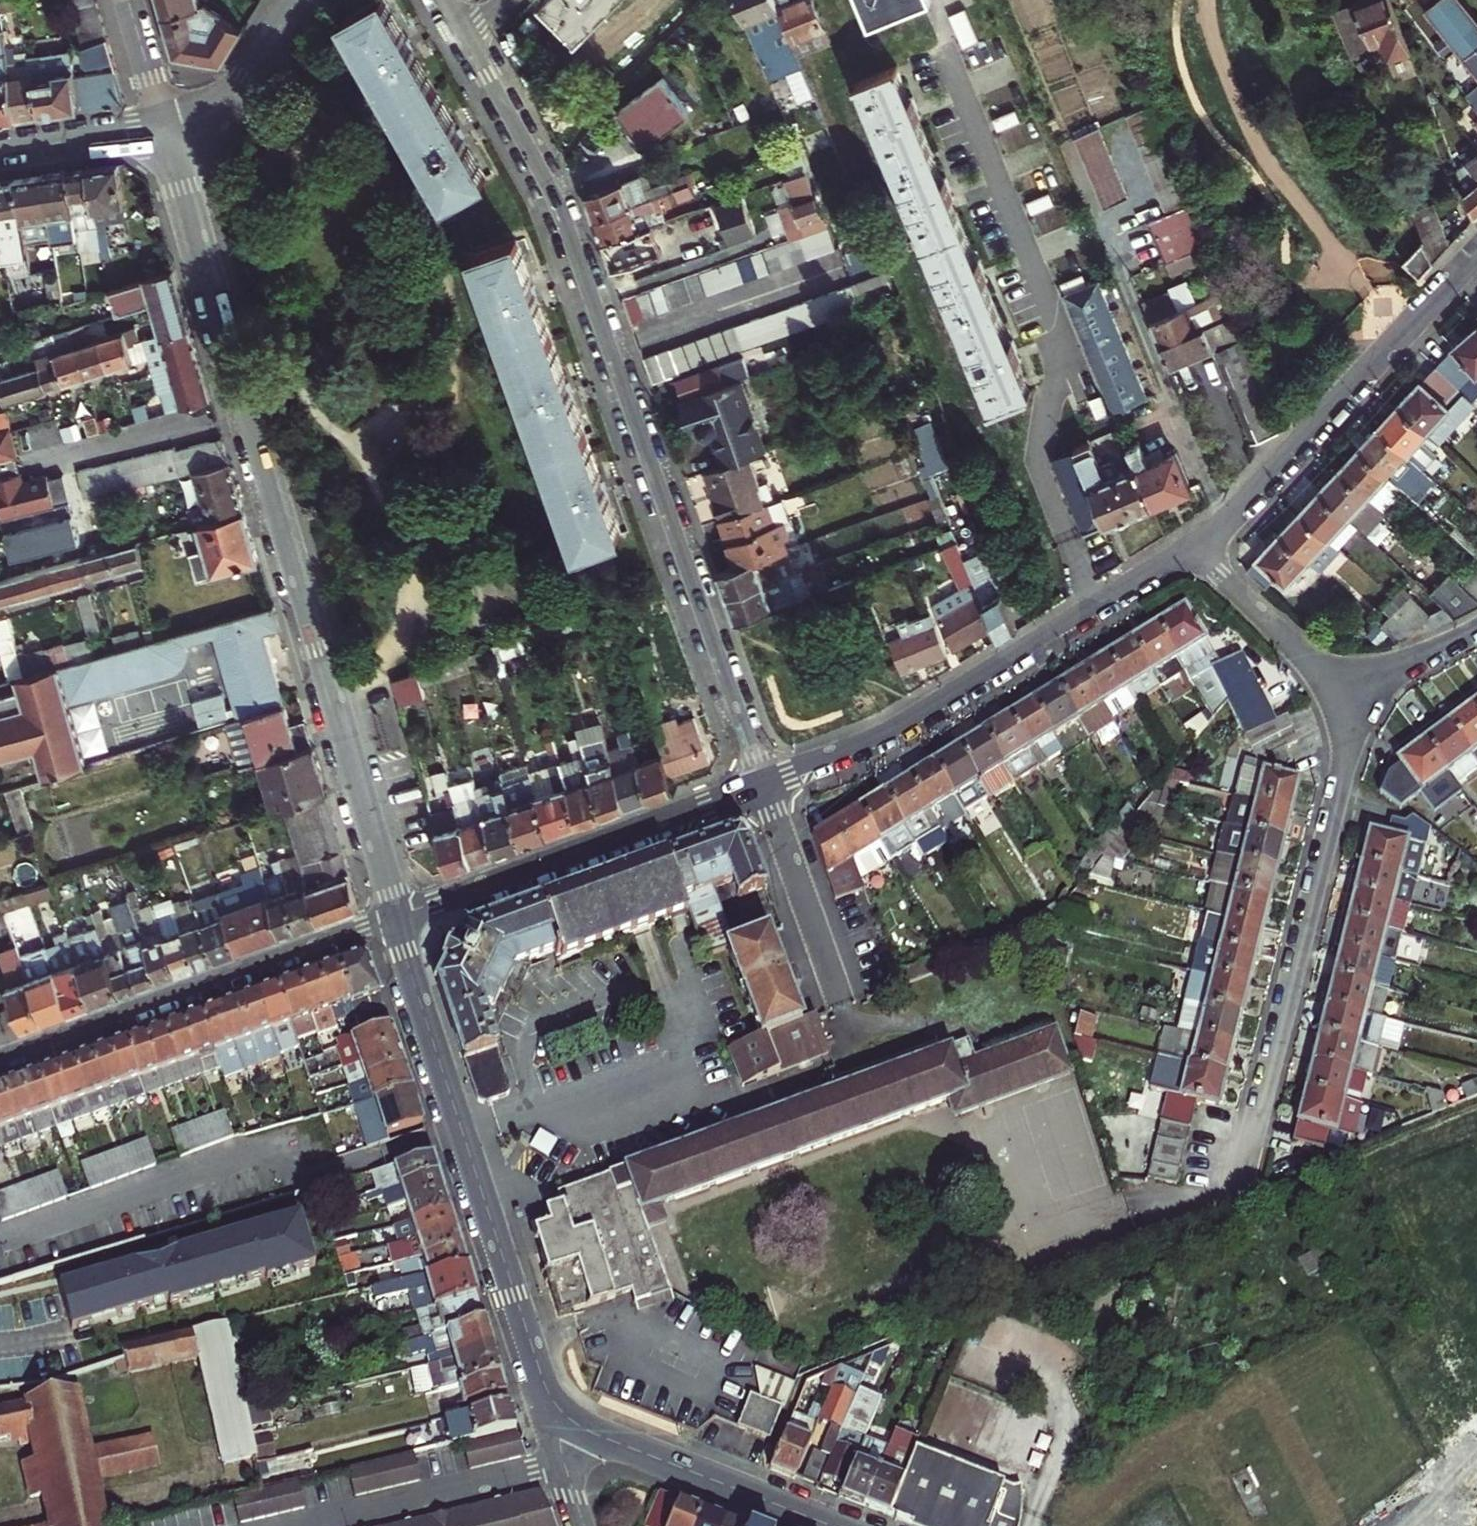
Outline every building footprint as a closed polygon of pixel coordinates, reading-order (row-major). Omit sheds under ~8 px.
[(17,9),(15,0),(0,0),(0,16),(17,9)] [(71,6),(75,19),(101,11),(98,0),(92,0),(71,6)] [(168,29),(175,54),(200,58),(222,62),(242,29),(208,2),(201,5),(199,0),(160,0),(168,29)] [(382,0),(380,0),(342,22),(446,203),(486,180),(457,130),(411,50),(382,0)] [(580,33),(613,0),(548,0),(580,33)] [(769,82),(790,73),(802,101),(813,96),(799,62),(797,56),(796,53),(774,0),(735,0),(769,82)] [(831,42),(813,0),(774,0),(796,53),(797,56),(831,42)] [(869,26),(931,2),(931,0),(859,0),(869,26)] [(1360,21),(1342,28),(1352,54),(1369,48),(1379,45),(1383,54),(1388,58),(1395,59),(1399,58),(1411,54),(1390,0),(1368,0),(1354,5),(1360,21)] [(1427,9),(1467,60),(1476,53),(1476,19),(1462,0),(1438,0),(1427,9)] [(1342,28),(1360,21),(1354,5),(1336,13),(1342,28)] [(105,24),(101,11),(75,19),(79,31),(105,24)] [(105,24),(79,31),(83,44),(108,37),(105,24)] [(17,117),(4,47),(1,28),(0,28),(0,120),(3,119),(17,117)] [(113,52),(108,37),(83,44),(87,59),(95,57),(113,52)] [(797,56),(799,62),(833,48),(831,42),(797,56)] [(4,47),(17,117),(29,115),(42,113),(28,57),(15,59),(13,46),(4,47)] [(71,51),(28,57),(42,113),(80,108),(127,101),(113,52),(95,57),(99,72),(76,75),(71,51)] [(1467,60),(1476,73),(1476,53),(1467,60)] [(917,242),(921,241),(991,409),(1030,393),(1017,362),(1020,360),(1012,340),(1008,342),(983,280),(987,279),(979,259),(975,261),(949,198),(953,197),(945,177),(941,179),(916,117),(919,115),(911,97),(908,98),(895,66),(856,82),(918,233),(914,235),(917,242)] [(690,113),(662,75),(617,107),(631,127),(626,131),(633,141),(640,150),(690,113)] [(1153,106),(1128,116),(1168,214),(1150,221),(1168,264),(1205,249),(1210,247),(1153,106)] [(1128,199),(1098,128),(1074,138),(1103,209),(1128,199)] [(780,153),(789,177),(805,171),(796,147),(780,153)] [(1457,172),(1475,218),(1476,217),(1476,156),(1457,172)] [(102,167),(87,169),(100,251),(112,249),(108,225),(128,222),(119,164),(102,167)] [(80,254),(100,251),(87,169),(77,170),(68,172),(77,237),(80,254)] [(770,184),(778,208),(796,202),(816,195),(805,171),(789,177),(770,184)] [(52,240),(77,237),(68,172),(55,174),(42,176),(52,240)] [(651,186),(646,172),(639,174),(645,193),(648,192),(651,186)] [(645,193),(639,174),(585,193),(591,208),(594,218),(649,199),(658,196),(673,190),(670,179),(651,186),(648,192),(645,193)] [(52,240),(42,176),(30,177),(16,180),(25,244),(52,240)] [(29,272),(25,244),(16,180),(5,181),(0,182),(0,230),(3,253),(7,276),(29,272)] [(678,203),(693,197),(689,185),(673,190),(678,203)] [(716,202),(725,227),(751,218),(742,193),(716,202)] [(778,208),(786,231),(801,226),(825,218),(816,195),(796,202),(778,208)] [(649,199),(594,218),(598,231),(603,243),(619,237),(653,225),(666,220),(658,196),(649,199)] [(1430,205),(1412,212),(1423,239),(1434,264),(1450,246),(1448,241),(1446,242),(1430,205)] [(721,241),(724,249),(748,240),(757,235),(751,218),(725,227),(727,233),(729,238),(721,241)] [(829,227),(825,218),(801,226),(786,231),(790,240),(802,236),(815,231),(828,227),(829,227)] [(607,254),(611,267),(645,255),(661,249),(653,225),(619,237),(603,243),(607,254)] [(828,227),(815,231),(824,254),(836,250),(828,227)] [(815,231),(802,236),(811,259),(824,254),(815,231)] [(802,236),(790,240),(798,264),(811,259),(802,236)] [(1421,278),(1434,264),(1423,239),(1403,261),(1421,278)] [(790,240),(776,245),(785,268),(798,264),(790,240)] [(895,295),(873,240),(842,250),(854,283),(852,283),(853,286),(862,308),(895,295)] [(537,297),(516,241),(473,256),(578,551),(621,535),(601,477),(566,379),(537,297)] [(776,245),(763,250),(771,273),(785,268),(776,245)] [(611,267),(612,270),(662,252),(661,249),(645,255),(611,267)] [(1209,261),(1205,249),(1168,264),(1173,277),(1209,261)] [(763,250),(749,255),(757,278),(771,273),(763,250)] [(757,278),(749,255),(736,259),(745,282),(757,278)] [(745,282),(736,259),(723,264),(731,287),(745,282)] [(719,291),(731,287),(723,264),(711,268),(719,291)] [(705,296),(719,291),(711,268),(697,273),(705,296)] [(175,271),(106,292),(114,316),(152,304),(181,294),(178,282),(175,271)] [(692,301),(705,296),(697,273),(684,278),(692,301)] [(670,309),(692,301),(684,278),(661,285),(670,309)] [(1101,383),(1113,412),(1121,408),(1124,416),(1132,412),(1128,405),(1146,397),(1138,378),(1129,355),(1116,325),(1105,299),(1098,281),(1065,296),(1101,383)] [(1171,293),(1143,304),(1154,330),(1161,347),(1233,317),(1224,294),(1198,304),(1188,282),(1169,289),(1171,293)] [(661,285),(655,288),(648,290),(656,313),(670,309),(661,285)] [(863,310),(862,308),(853,286),(840,291),(849,315),(853,314),(863,310)] [(86,291),(87,298),(98,294),(98,289),(86,291)] [(643,318),(656,313),(648,290),(635,295),(643,318)] [(849,315),(840,291),(827,296),(836,320),(849,315)] [(181,294),(152,304),(161,335),(161,336),(191,328),(186,312),(181,294)] [(631,322),(643,318),(635,295),(622,299),(631,322)] [(836,320),(827,296),(814,300),(823,324),(836,320)] [(809,329),(823,324),(814,300),(801,305),(809,329)] [(796,334),(809,329),(801,305),(788,309),(796,334)] [(783,338),(796,334),(788,309),(774,314),(783,338)] [(783,338),(774,314),(761,319),(770,343),(783,338)] [(1233,317),(1161,347),(1170,370),(1200,358),(1215,351),(1252,442),(1264,437),(1279,431),(1233,317)] [(26,341),(41,335),(35,319),(20,325),(26,341)] [(757,348),(770,343),(761,319),(748,323),(757,348)] [(757,348),(748,323),(736,328),(744,352),(757,348)] [(141,341),(137,328),(130,330),(134,343),(141,341)] [(161,336),(167,355),(151,359),(155,371),(199,359),(195,343),(191,328),(161,336)] [(732,357),(744,352),(736,328),(723,332),(732,357)] [(1453,351),(1437,367),(1474,402),(1476,398),(1476,328),(1462,341),(1452,350),(1453,351)] [(72,343),(68,330),(53,335),(55,342),(51,343),(64,384),(74,381),(87,377),(78,347),(74,348),(72,343)] [(134,343),(130,330),(102,340),(111,370),(125,366),(151,358),(151,359),(167,355),(161,336),(161,335),(141,341),(134,343)] [(718,361),(732,357),(723,332),(709,337),(718,361)] [(53,335),(32,341),(48,389),(56,387),(64,384),(51,343),(55,342),(53,335)] [(718,361),(709,337),(697,342),(706,366),(718,361)] [(111,370),(102,340),(78,347),(87,377),(100,373),(111,370)] [(7,402),(27,396),(48,389),(32,341),(18,346),(0,352),(0,382),(6,398),(7,402)] [(693,370),(706,366),(697,342),(685,346),(693,370)] [(693,370),(685,346),(670,351),(679,376),(693,370)] [(679,376),(670,351),(657,356),(666,380),(679,376)] [(652,385),(666,380),(657,356),(644,360),(652,385)] [(155,371),(167,414),(211,401),(203,374),(199,359),(155,371)] [(681,393),(684,400),(741,380),(748,377),(742,360),(677,381),(681,393)] [(1413,389),(1399,405),(1440,443),(1476,404),(1474,402),(1437,367),(1422,383),(1420,381),(1413,389)] [(684,400),(680,401),(685,414),(683,415),(682,416),(681,417),(681,419),(682,421),(683,422),(685,422),(687,421),(692,434),(698,432),(699,435),(701,438),(704,439),(707,439),(710,439),(720,467),(750,456),(766,451),(741,380),(684,400)] [(103,389),(91,392),(94,404),(95,406),(97,414),(109,411),(103,389)] [(74,410),(83,439),(103,433),(99,421),(97,414),(95,406),(94,404),(74,410)] [(1435,449),(1440,443),(1399,405),(1389,416),(1378,427),(1423,469),(1439,453),(1435,449)] [(940,434),(951,429),(941,406),(930,410),(940,434)] [(138,423),(152,418),(149,407),(135,412),(138,423)] [(0,414),(0,463),(20,457),(8,412),(0,414)] [(99,421),(103,433),(115,429),(111,418),(99,421)] [(985,552),(931,421),(912,428),(950,520),(960,543),(994,627),(1000,641),(1010,635),(1018,629),(996,577),(988,583),(977,555),(985,552)] [(63,429),(67,443),(83,439),(79,424),(63,429)] [(1368,438),(1359,448),(1404,490),(1418,503),(1438,482),(1423,469),(1378,427),(1368,438)] [(208,467),(230,462),(223,439),(202,445),(208,467)] [(1100,466),(1091,443),(1053,459),(1084,534),(1107,524),(1152,506),(1136,467),(1122,473),(1116,459),(1100,466)] [(1139,443),(1128,448),(1136,467),(1152,506),(1193,489),(1179,452),(1164,458),(1148,465),(1144,455),(1139,443)] [(190,448),(178,451),(183,474),(193,471),(208,467),(202,445),(190,448)] [(178,451),(177,448),(163,452),(170,477),(182,474),(183,474),(178,451)] [(1384,512),(1404,490),(1359,448),(1349,459),(1339,470),(1368,498),(1384,512)] [(1144,455),(1148,465),(1164,458),(1160,449),(1144,455)] [(156,481),(170,477),(163,452),(150,455),(156,481)] [(156,481),(150,455),(135,459),(141,484),(156,481)] [(769,481),(760,484),(750,456),(720,467),(707,471),(716,498),(714,499),(721,520),(768,503),(776,501),(769,481)] [(49,476),(26,483),(20,457),(0,463),(0,508),(3,519),(72,502),(66,476),(50,480),(49,476)] [(128,488),(141,484),(135,459),(121,462),(128,488)] [(128,488),(121,462),(107,466),(113,491),(128,488)] [(208,467),(193,471),(198,489),(235,480),(233,473),(230,462),(208,467)] [(103,494),(113,491),(107,466),(92,470),(99,495),(103,494)] [(85,498),(99,495),(92,470),(78,473),(85,498)] [(1319,491),(1349,519),(1358,527),(1392,559),(1412,538),(1384,512),(1368,498),(1339,470),(1329,480),(1319,491)] [(193,471),(183,474),(182,474),(187,492),(198,489),(193,471)] [(711,492),(714,499),(716,498),(707,471),(705,472),(711,492)] [(72,502),(85,498),(78,473),(66,476),(72,502)] [(198,489),(203,506),(240,496),(238,488),(235,480),(198,489)] [(203,506),(198,489),(187,492),(192,509),(203,506)] [(1193,489),(1152,506),(1154,511),(1179,501),(1195,494),(1193,489)] [(1338,548),(1358,527),(1349,519),(1319,491),(1309,503),(1300,512),(1338,548)] [(208,523),(245,512),(243,505),(240,496),(203,506),(208,523)] [(784,520),(789,536),(797,533),(784,498),(776,501),(768,503),(775,523),(784,520)] [(787,549),(784,538),(789,536),(784,520),(775,523),(768,503),(721,520),(729,542),(738,566),(772,554),(787,549)] [(199,525),(208,523),(203,506),(192,509),(197,526),(199,525)] [(1154,511),(1152,506),(1107,524),(1109,529),(1120,525),(1154,511)] [(245,512),(208,523),(199,525),(206,549),(190,554),(190,556),(193,555),(200,579),(259,562),(252,537),(245,512)] [(1318,569),(1338,548),(1300,512),(1289,524),(1280,534),(1318,569)] [(960,543),(950,520),(940,523),(950,546),(960,543)] [(1263,553),(1247,570),(1265,588),(1276,577),(1286,586),(1299,572),(1308,581),(1318,569),(1280,534),(1263,553)] [(127,568),(143,563),(137,543),(108,551),(114,571),(127,568)] [(994,627),(960,543),(950,546),(968,590),(964,592),(967,597),(958,601),(955,597),(936,607),(954,648),(973,638),(994,627)] [(795,564),(789,548),(787,549),(772,554),(775,563),(778,562),(780,569),(795,564)] [(108,551),(81,559),(86,579),(100,576),(114,571),(108,551)] [(724,586),(728,598),(798,573),(795,564),(780,569),(778,562),(775,563),(772,554),(738,566),(719,573),(724,586)] [(73,583),(86,579),(81,559),(55,566),(52,567),(58,587),(73,583)] [(52,567),(24,575),(30,595),(45,591),(58,587),(52,567)] [(1458,580),(1476,598),(1476,568),(1471,574),(1467,570),(1458,580)] [(1476,608),(1476,598),(1458,580),(1448,571),(1428,593),(1455,618),(1476,608)] [(800,580),(798,573),(728,598),(732,609),(736,622),(777,608),(773,597),(796,589),(793,582),(800,580)] [(0,582),(0,601),(1,604),(17,599),(30,595),(24,575),(0,582)] [(777,608),(800,599),(796,589),(773,597),(777,608)] [(88,594),(78,597),(88,634),(97,631),(88,594)] [(1431,615),(1410,596),(1401,606),(1421,625),(1431,615)] [(1421,625),(1401,606),(1381,627),(1395,641),(1409,637),(1421,625)] [(0,697),(0,765),(36,754),(44,779),(90,765),(73,708),(178,675),(183,672),(187,666),(189,661),(190,656),(190,652),(189,647),(216,639),(240,719),(284,705),(268,646),(264,633),(279,629),(272,607),(170,635),(148,642),(142,643),(116,651),(94,657),(70,664),(47,670),(25,676),(13,680),(17,692),(0,697)] [(1219,665),(1184,609),(1169,617),(1156,626),(1186,674),(1209,712),(1214,719),(1228,701),(1251,672),(1242,654),(1219,665)] [(927,663),(948,655),(932,614),(908,624),(907,620),(895,625),(901,640),(889,644),(901,674),(927,663)] [(25,676),(16,644),(8,617),(0,620),(0,648),(9,681),(13,680),(25,676)] [(1186,674),(1156,626),(1142,634),(1130,641),(1160,690),(1186,674)] [(524,643),(539,638),(536,628),(521,634),(524,643)] [(139,633),(113,640),(116,651),(142,643),(139,633)] [(65,644),(70,664),(94,657),(89,637),(65,644)] [(65,644),(64,641),(41,647),(47,670),(70,664),(65,644)] [(1137,705),(1160,690),(1130,641),(1117,650),(1106,656),(1137,705)] [(25,676),(47,670),(41,647),(22,652),(19,643),(16,644),(25,676)] [(464,654),(440,664),(444,679),(469,670),(464,654)] [(1111,721),(1137,705),(1106,656),(1093,664),(1080,672),(1111,721)] [(444,679),(440,664),(416,673),(421,687),(444,679)] [(1067,680),(1056,687),(1077,722),(1088,739),(1113,724),(1111,721),(1080,672),(1067,680)] [(1261,693),(1251,672),(1228,701),(1231,708),(1261,693)] [(421,687),(416,673),(393,682),(399,702),(423,694),(421,687)] [(1032,702),(1053,737),(1077,722),(1056,687),(1042,696),(1032,702)] [(1261,693),(1231,708),(1238,722),(1268,707),(1261,693)] [(1064,754),(1053,737),(1032,702),(1019,710),(1007,717),(1039,769),(1064,754)] [(240,769),(261,763),(313,747),(307,726),(292,730),(289,722),(284,705),(240,719),(226,723),(240,769)] [(1471,706),(1458,715),(1447,724),(1476,763),(1476,714),(1471,706)] [(1238,722),(1244,735),(1275,722),(1268,707),(1238,722)] [(1209,712),(1184,728),(1193,744),(1214,719),(1209,712)] [(701,738),(695,717),(681,721),(679,715),(653,723),(662,753),(668,773),(708,760),(701,738)] [(1292,728),(1287,716),(1275,722),(1280,734),(1292,728)] [(1015,784),(1039,769),(1007,717),(995,725),(983,732),(1015,784)] [(604,734),(600,722),(577,729),(579,736),(581,741),(604,734)] [(1275,722),(1244,735),(1251,747),(1280,734),(1275,722)] [(1447,724),(1436,732),(1425,740),(1458,784),(1476,770),(1476,763),(1447,724)] [(610,756),(625,805),(636,801),(649,796),(638,760),(628,728),(618,731),(625,752),(610,756)] [(1297,743),(1292,728),(1280,734),(1286,748),(1297,743)] [(971,740),(957,748),(988,798),(989,800),(1015,784),(983,732),(971,740)] [(615,809),(625,805),(610,756),(604,734),(581,741),(602,814),(615,809)] [(1251,747),(1256,761),(1286,748),(1280,734),(1251,747)] [(580,760),(581,764),(562,770),(578,822),(592,817),(602,814),(581,741),(579,736),(569,739),(576,761),(580,760)] [(1435,813),(1463,792),(1458,784),(1425,740),(1407,753),(1397,761),(1401,767),(1388,777),(1380,793),(1402,808),(1421,794),(1435,813)] [(320,771),(313,747),(261,763),(275,812),(277,811),(327,795),(320,771)] [(529,770),(529,772),(548,834),(562,828),(578,822),(562,770),(561,765),(559,761),(556,748),(548,751),(552,763),(529,770)] [(988,798),(957,748),(945,755),(932,763),(964,813),(988,798)] [(1288,766),(1293,764),(1286,748),(1256,761),(1257,764),(1260,771),(1285,777),(1288,766)] [(662,753),(638,760),(649,796),(659,793),(673,788),(668,773),(662,753)] [(567,764),(561,765),(562,770),(581,764),(580,760),(576,761),(567,764)] [(1299,781),(1285,777),(1260,771),(1257,764),(1245,761),(1236,797),(1292,811),(1296,795),(1299,781)] [(499,770),(502,777),(503,781),(529,772),(529,770),(526,762),(499,770)] [(964,813),(932,763),(920,771),(908,778),(941,832),(966,817),(964,813)] [(1192,775),(1172,770),(1164,780),(1188,786),(1189,786),(1192,775)] [(503,781),(522,843),(536,838),(548,834),(529,772),(503,781)] [(435,776),(444,805),(450,804),(455,802),(450,783),(447,773),(435,776)] [(455,802),(474,861),(485,857),(496,853),(476,785),(473,776),(450,783),(455,802)] [(509,848),(522,843),(503,781),(502,777),(496,779),(499,788),(484,793),(481,784),(476,785),(496,853),(509,848)] [(897,785),(884,793),(915,844),(924,859),(949,844),(941,832),(908,778),(897,785)] [(499,788),(496,779),(481,784),(484,793),(499,788)] [(1168,811),(1188,786),(1164,780),(1155,792),(1144,805),(1168,811)] [(1144,805),(1155,792),(1149,783),(1129,796),(1139,811),(1144,805)] [(33,830),(20,786),(5,791),(18,834),(33,830)] [(915,844),(884,793),(871,801),(859,808),(891,860),(915,844)] [(293,854),(296,864),(343,849),(335,821),(327,795),(277,811),(293,854)] [(1292,811),(1236,797),(1229,826),(1285,840),(1288,826),(1292,811)] [(437,831),(448,871),(462,866),(474,861),(455,802),(450,804),(452,810),(437,814),(442,829),(437,831)] [(1168,811),(1144,805),(1139,811),(1135,816),(1123,831),(1151,838),(1168,811)] [(1135,816),(1129,807),(1111,830),(1117,839),(1123,831),(1135,816)] [(891,861),(891,860),(859,808),(839,821),(812,837),(824,870),(854,860),(859,874),(861,879),(891,861)] [(437,814),(432,816),(437,831),(442,829),(437,814)] [(1418,879),(1431,829),(1413,817),(1401,822),(1391,819),(1387,836),(1368,832),(1364,848),(1360,865),(1418,879)] [(1229,826),(1222,855),(1277,869),(1281,854),(1285,840),(1229,826)] [(665,855),(682,900),(714,888),(732,882),(738,898),(766,887),(747,837),(747,836),(739,832),(733,829),(732,830),(665,855)] [(1117,839),(1111,830),(1091,854),(1097,863),(1103,856),(1117,839)] [(1151,838),(1123,831),(1117,839),(1103,856),(1107,857),(1129,863),(1131,863),(1151,838)] [(343,849),(296,864),(304,887),(350,871),(343,849)] [(306,927),(317,923),(304,887),(296,864),(293,854),(273,860),(298,930),(306,927)] [(1097,863),(1091,854),(1072,877),(1078,887),(1097,863)] [(1215,884),(1222,855),(1216,854),(1210,883),(1211,883),(1215,884)] [(507,1094),(509,1090),(509,1088),(484,1009),(494,1006),(501,993),(516,999),(523,986),(532,970),(529,962),(556,953),(558,957),(562,956),(563,960),(643,930),(687,913),(682,900),(665,855),(466,928),(464,926),(454,945),(450,943),(446,953),(441,963),(445,965),(437,981),(436,982),(439,984),(477,1100),(482,1102),(486,1102),(505,1095),(507,1094)] [(1222,855),(1215,884),(1217,884),(1270,898),(1274,881),(1277,869),(1222,855)] [(1123,887),(1129,863),(1107,857),(1090,879),(1123,887)] [(254,867),(280,937),(288,934),(298,930),(273,860),(254,867)] [(854,860),(824,870),(829,884),(859,874),(854,860)] [(1407,906),(1411,907),(1418,879),(1360,865),(1356,880),(1353,893),(1407,906)] [(280,937),(254,867),(243,872),(246,881),(217,892),(239,952),(260,944),(280,937)] [(1193,868),(1191,878),(1204,881),(1206,871),(1193,868)] [(350,871),(304,887),(317,923),(337,916),(361,907),(350,871)] [(861,879),(859,874),(829,884),(834,898),(864,887),(861,879)] [(1206,913),(1210,914),(1217,884),(1215,884),(1211,883),(1205,913),(1206,913)] [(48,884),(26,891),(30,903),(52,895),(48,884)] [(1267,913),(1270,898),(1217,884),(1210,914),(1214,915),(1263,927),(1267,913)] [(687,913),(704,959),(727,950),(736,947),(714,888),(682,900),(687,913)] [(0,899),(0,901),(4,913),(31,904),(30,903),(26,891),(0,899)] [(217,892),(193,900),(195,904),(215,960),(226,956),(239,952),(217,892)] [(1346,922),(1400,935),(1407,906),(1353,893),(1350,906),(1346,922)] [(8,924),(4,913),(0,901),(0,927),(8,924)] [(169,977),(177,974),(155,911),(155,910),(143,914),(139,904),(132,907),(159,981),(169,977)] [(205,964),(215,960),(195,904),(175,910),(195,968),(205,964)] [(155,911),(177,974),(187,971),(195,968),(175,910),(173,905),(155,911)] [(116,921),(139,988),(148,985),(159,981),(132,907),(113,914),(116,921)] [(1210,914),(1206,913),(1199,942),(1206,944),(1214,915),(1210,914)] [(131,991),(139,988),(116,921),(105,924),(102,915),(93,918),(96,926),(120,995),(131,991)] [(1259,943),(1263,927),(1214,915),(1206,944),(1256,956),(1259,943)] [(1393,963),(1400,935),(1346,922),(1342,938),(1339,950),(1393,963)] [(96,926),(68,937),(93,1005),(105,1000),(120,995),(96,926)] [(54,936),(57,945),(46,949),(69,1013),(82,1009),(93,1005),(68,937),(66,932),(54,936)] [(767,934),(736,947),(727,950),(761,1037),(800,1022),(787,985),(791,984),(789,978),(786,971),(781,972),(767,934)] [(1192,967),(1200,969),(1206,944),(1199,942),(1192,967)] [(1188,966),(1187,971),(1191,972),(1248,986),(1252,971),(1256,956),(1206,944),(1200,969),(1192,967),(1188,966)] [(43,1023),(20,958),(16,946),(0,952),(0,960),(10,987),(5,989),(20,1031),(32,1027),(43,1023)] [(69,1013),(46,949),(20,958),(43,1023),(58,1018),(69,1013)] [(1393,963),(1339,950),(1336,964),(1332,978),(1386,991),(1393,963)] [(370,958),(366,956),(357,960),(342,965),(357,1005),(367,1032),(369,1037),(396,1028),(373,960),(370,958)] [(357,1005),(342,965),(334,968),(323,972),(342,1024),(345,1033),(354,1030),(347,1008),(357,1005)] [(335,1027),(342,1024),(323,972),(313,975),(303,979),(322,1031),(335,1027)] [(1191,972),(1184,1000),(1205,1006),(1241,1014),(1244,1003),(1248,986),(1191,972)] [(1386,991),(1332,978),(1329,989),(1325,1006),(1379,1019),(1386,991)] [(302,1038),(322,1031),(303,979),(294,983),(283,987),(302,1038)] [(306,1050),(302,1038),(283,987),(274,990),(263,994),(286,1057),(306,1050)] [(286,1057),(263,994),(254,997),(244,1000),(269,1066),(287,1059),(286,1057)] [(269,1066),(244,1000),(236,1004),(225,1007),(250,1073),(269,1066)] [(1176,1030),(1198,1035),(1205,1006),(1184,1000),(1176,1030)] [(1198,1035),(1234,1044),(1238,1029),(1241,1014),(1205,1006),(1198,1035)] [(1379,1019),(1325,1006),(1322,1020),(1318,1034),(1389,1051),(1397,1053),(1404,1025),(1379,1019)] [(232,1080),(250,1073),(225,1007),(216,1011),(207,1014),(232,1080)] [(232,1080),(207,1014),(197,1018),(188,1021),(208,1074),(224,1068),(229,1081),(232,1080)] [(1097,1018),(1079,1014),(1074,1036),(1091,1040),(1097,1018)] [(829,1054),(815,1016),(800,1022),(761,1037),(726,1050),(734,1072),(747,1067),(753,1082),(829,1054)] [(150,1035),(170,1088),(208,1074),(188,1021),(179,1024),(169,1028),(159,1032),(150,1035)] [(335,1027),(322,1031),(331,1055),(335,1053),(349,1049),(351,1048),(349,1044),(347,1038),(340,1040),(335,1027)] [(400,1041),(396,1028),(369,1037),(364,1039),(349,1044),(351,1048),(349,1049),(335,1053),(341,1069),(403,1048),(400,1041)] [(1234,1044),(1198,1035),(1176,1030),(1170,1028),(1162,1058),(1226,1074),(1230,1059),(1234,1044)] [(1071,1074),(1055,1029),(1037,1036),(1053,1080),(1071,1074)] [(1382,1079),(1389,1051),(1318,1034),(1315,1048),(1311,1062),(1377,1079),(1382,1079)] [(140,1038),(131,1042),(151,1095),(170,1088),(150,1035),(140,1038)] [(1091,1040),(1074,1036),(1071,1035),(1080,1061),(1091,1064),(1096,1041),(1091,1040)] [(972,1060),(956,1065),(973,1110),(1053,1080),(1037,1036),(972,1060)] [(151,1095),(131,1042),(123,1045),(114,1048),(132,1099),(133,1101),(151,1095)] [(973,1110),(956,1065),(972,1060),(966,1044),(625,1167),(608,1173),(615,1192),(632,1186),(648,1228),(666,1221),(661,1206),(950,1100),(956,1116),(973,1110)] [(104,1052),(96,1055),(110,1094),(114,1093),(118,1104),(132,1099),(114,1048),(104,1052)] [(360,1086),(409,1069),(407,1061),(403,1048),(341,1069),(348,1090),(360,1086)] [(87,1058),(78,1061),(92,1101),(96,1099),(101,1111),(118,1104),(114,1093),(110,1094),(96,1055),(87,1058)] [(1226,1074),(1162,1058),(1161,1063),(1169,1065),(1163,1092),(1167,1094),(1160,1123),(1190,1130),(1197,1101),(1218,1106),(1222,1092),(1226,1074)] [(42,1074),(61,1126),(101,1111),(96,1099),(92,1101),(78,1061),(69,1064),(51,1071),(42,1074)] [(1363,1105),(1370,1107),(1377,1079),(1311,1062),(1308,1077),(1304,1090),(1363,1105)] [(1163,1092),(1169,1065),(1161,1063),(1154,1090),(1163,1092)] [(747,1067),(734,1072),(739,1087),(753,1082),(747,1067)] [(413,1080),(409,1069),(360,1086),(367,1106),(380,1102),(417,1091),(413,1080)] [(25,1080),(44,1132),(61,1126),(42,1074),(33,1077),(25,1080)] [(327,1086),(323,1074),(315,1077),(321,1099),(326,1097),(323,1087),(327,1086)] [(6,1087),(25,1139),(44,1132),(25,1080),(17,1083),(6,1087)] [(1468,1100),(1476,1097),(1476,1081),(1463,1086),(1468,1100)] [(6,1087),(0,1089),(0,1124),(8,1145),(25,1139),(6,1087)] [(1347,1136),(1355,1138),(1355,1136),(1363,1138),(1368,1119),(1360,1117),(1363,1105),(1304,1090),(1299,1113),(1293,1138),(1343,1150),(1347,1136)] [(423,1109),(417,1091),(380,1102),(392,1138),(428,1126),(423,1109)] [(1448,1108),(1443,1095),(1427,1091),(1434,1114),(1448,1108)] [(332,1095),(326,1097),(321,1099),(326,1117),(338,1113),(332,1095)] [(388,1139),(392,1138),(380,1102),(367,1106),(354,1109),(368,1152),(390,1145),(388,1139)] [(233,1124),(229,1111),(175,1129),(180,1142),(233,1124)] [(1190,1130),(1160,1123),(1157,1137),(1186,1144),(1190,1130)] [(184,1156),(238,1138),(233,1124),(180,1142),(184,1156)] [(1180,1171),(1186,1144),(1157,1137),(1150,1164),(1180,1171)] [(87,1176),(153,1154),(149,1141),(83,1163),(87,1176)] [(157,1168),(153,1154),(87,1176),(91,1189),(157,1168)] [(383,1197),(445,1178),(442,1168),(439,1158),(377,1177),(383,1197)] [(1176,1186),(1180,1171),(1150,1164),(1146,1179),(1176,1186)] [(0,1193),(0,1206),(65,1186),(60,1173),(0,1193)] [(536,1235),(536,1241),(538,1244),(535,1245),(546,1278),(543,1279),(544,1284),(546,1288),(549,1287),(561,1321),(574,1316),(618,1300),(617,1298),(634,1292),(638,1303),(671,1291),(648,1228),(632,1186),(615,1192),(608,1173),(556,1193),(560,1204),(543,1210),(548,1224),(538,1229),(536,1235)] [(383,1197),(388,1215),(399,1211),(451,1196),(448,1187),(445,1178),(383,1197)] [(65,1186),(0,1206),(0,1223),(69,1200),(65,1186)] [(402,1222),(397,1223),(399,1230),(457,1215),(454,1205),(451,1196),(399,1211),(402,1222)] [(460,1223),(457,1215),(399,1230),(405,1248),(463,1232),(460,1223)] [(405,1248),(395,1250),(400,1268),(469,1251),(465,1241),(463,1232),(405,1248)] [(282,1236),(67,1301),(79,1340),(152,1317),(153,1322),(247,1294),(249,1298),(297,1284),(282,1236)] [(340,1247),(345,1264),(361,1259),(369,1257),(364,1240),(340,1247)] [(472,1260),(469,1251),(400,1268),(373,1275),(375,1282),(410,1274),(412,1271),(419,1269),(423,1282),(475,1269),(472,1260)] [(351,1280),(367,1276),(361,1259),(345,1264),(351,1280)] [(479,1283),(475,1269),(423,1282),(378,1293),(382,1305),(414,1295),(419,1314),(424,1313),(483,1298),(479,1283)] [(411,1334),(414,1344),(490,1324),(487,1313),(483,1298),(424,1313),(429,1330),(411,1334)] [(240,1359),(269,1351),(263,1322),(233,1329),(240,1359)] [(402,1360),(431,1353),(434,1367),(498,1351),(494,1337),(490,1324),(414,1344),(399,1347),(402,1360)] [(181,1342),(128,1355),(131,1367),(135,1381),(189,1367),(188,1363),(205,1359),(231,1470),(262,1463),(240,1359),(233,1329),(181,1342)] [(502,1365),(498,1351),(434,1367),(440,1394),(445,1393),(506,1378),(502,1365)] [(832,1424),(823,1445),(833,1449),(859,1387),(867,1367),(855,1362),(839,1368),(822,1411),(819,1419),(832,1424)] [(440,1394),(434,1367),(410,1373),(417,1400),(431,1396),(440,1394)] [(506,1378),(445,1393),(447,1398),(454,1397),(456,1406),(467,1403),(468,1408),(512,1397),(509,1387),(506,1378)] [(829,1457),(822,1476),(833,1481),(844,1486),(864,1439),(882,1397),(859,1387),(833,1449),(829,1457)] [(433,1404),(447,1401),(447,1398),(445,1393),(440,1394),(431,1396),(433,1404)] [(771,1442),(785,1410),(753,1396),(739,1428),(771,1442)] [(20,1443),(22,1449),(26,1448),(27,1452),(42,1449),(46,1466),(29,1470),(37,1505),(53,1501),(59,1525),(110,1525),(101,1487),(95,1460),(82,1397),(33,1407),(34,1412),(0,1419),(0,1447),(20,1443)] [(519,1421),(514,1406),(450,1421),(458,1447),(469,1444),(522,1431),(519,1421)] [(783,1475),(794,1479),(819,1419),(822,1411),(811,1406),(805,1418),(793,1413),(769,1470),(783,1475)] [(920,1439),(896,1428),(887,1449),(863,1506),(876,1511),(887,1515),(916,1448),(920,1439)] [(476,1472),(534,1457),(522,1431),(469,1444),(476,1472)] [(887,1449),(864,1439),(844,1486),(839,1497),(851,1502),(863,1506),(887,1449)] [(164,1473),(158,1446),(95,1460),(101,1487),(164,1473)] [(916,1448),(887,1515),(899,1521),(910,1525),(1019,1525),(1021,1513),(1022,1497),(1021,1487),(1012,1489),(1006,1486),(1007,1482),(941,1453),(939,1458),(916,1448)] [(814,1451),(802,1479),(807,1480),(818,1485),(822,1476),(829,1457),(814,1451)] [(428,1484),(422,1455),(355,1472),(362,1501),(428,1484)] [(307,1484),(241,1499),(248,1525),(259,1525),(313,1513),(307,1484)] [(547,1492),(412,1525),(561,1525),(557,1516),(547,1492)] [(703,1509),(684,1501),(679,1499),(679,1500),(660,1492),(647,1525),(696,1525),(703,1509)] [(727,1518),(715,1513),(703,1509),(696,1525),(724,1525),(727,1518)]
